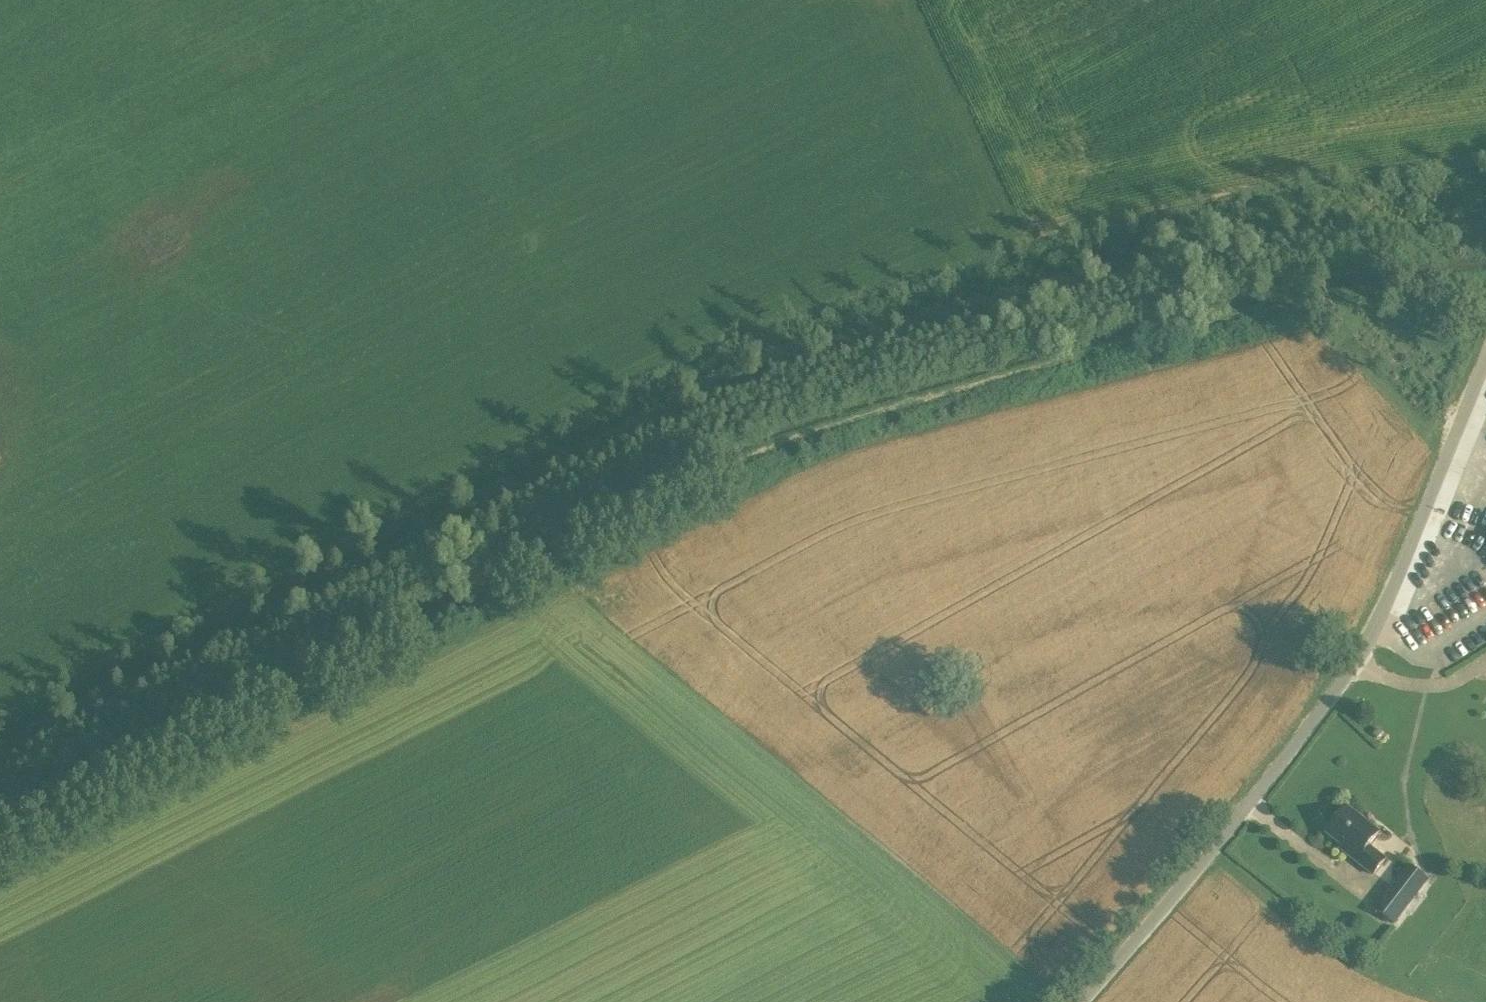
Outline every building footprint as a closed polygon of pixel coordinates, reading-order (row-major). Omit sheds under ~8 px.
[(1378,834),(1346,809),(1327,834),(1351,852),(1348,855),(1373,875),(1385,860),(1368,847),(1378,834)] [(1374,910),(1394,926),(1428,882),(1409,866),(1374,910)]
